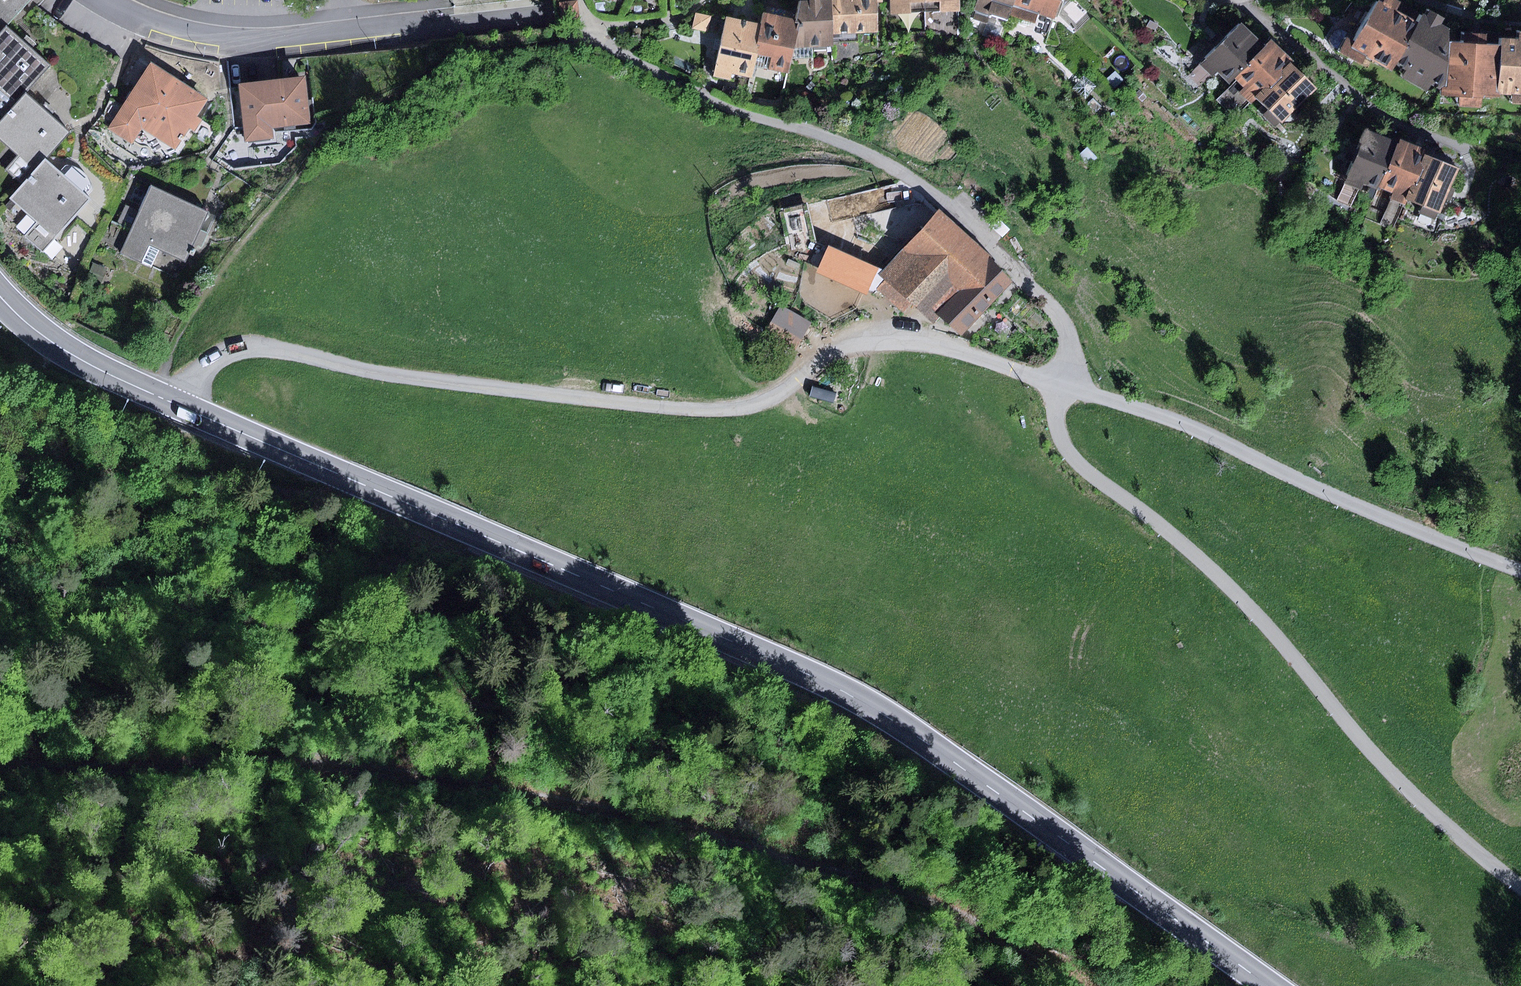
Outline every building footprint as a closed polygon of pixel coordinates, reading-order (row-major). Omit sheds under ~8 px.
[(6,26),(29,0),(0,0),(0,33),(6,26)] [(794,47),(835,46),(834,33),(833,0),(822,0),(821,0),(809,0),(809,1),(803,1),(800,21),(794,47)] [(878,31),(877,0),(833,0),(834,33),(878,31)] [(892,13),(927,12),(926,0),(891,0),(892,13)] [(927,12),(960,11),(960,0),(926,0),(927,12)] [(1012,0),(977,0),(973,12),(989,17),(991,12),(1006,17),(1011,6),(1012,0)] [(1011,6),(1057,20),(1063,0),(1012,0),(1011,6)] [(1450,42),(1451,29),(1443,24),(1447,18),(1437,12),(1427,6),(1419,20),(1399,8),(1403,1),(1402,0),(1351,0),(1336,27),(1356,38),(1350,48),(1392,72),(1397,64),(1408,70),(1403,78),(1426,92),(1431,84),(1441,89),(1447,86),(1450,42)] [(695,13),(692,28),(708,31),(711,16),(695,13)] [(765,14),(763,23),(756,54),(771,57),(768,70),(789,74),(794,47),(800,21),(765,14)] [(756,54),(763,23),(726,16),(714,76),(733,80),(734,74),(751,77),(756,54)] [(1240,22),(1200,64),(1215,77),(1219,73),(1231,84),(1236,79),(1266,46),(1240,22)] [(6,26),(0,33),(0,114),(3,117),(25,93),(50,65),(6,26)] [(1441,89),(1441,96),(1460,97),(1459,106),(1482,107),(1482,95),(1510,97),(1509,106),(1520,107),(1520,32),(1520,39),(1502,38),(1501,45),(1487,44),(1488,34),(1466,33),(1465,43),(1450,42),(1447,86),(1441,89)] [(1266,46),(1236,79),(1244,87),(1239,91),(1251,103),(1256,98),(1292,62),(1285,55),(1271,41),(1266,46)] [(206,98),(149,62),(106,128),(132,144),(142,129),(174,150),(188,128),(194,131),(202,119),(195,115),(206,98)] [(1318,87),(1292,62),(1256,98),(1282,124),(1318,87)] [(303,74),(235,82),(243,142),(272,138),(271,128),(309,124),(303,74)] [(1338,85),(1321,104),(1327,109),(1343,90),(1338,85)] [(25,93),(3,117),(0,121),(0,138),(19,154),(6,169),(22,184),(45,159),(69,132),(25,93)] [(1400,143),(1367,129),(1350,170),(1344,183),(1360,190),(1363,183),(1380,190),(1381,187),(1400,143)] [(1401,139),(1400,143),(1381,187),(1394,192),(1391,200),(1404,205),(1406,199),(1426,154),(1427,150),(1419,146),(1401,139)] [(1459,168),(1426,154),(1406,199),(1440,213),(1449,193),(1459,168)] [(60,171),(45,159),(22,184),(10,198),(36,222),(24,235),(43,252),(91,199),(88,196),(60,171)] [(65,165),(60,171),(88,196),(92,191),(92,186),(90,180),(81,170),(74,166),(68,164),(65,165)] [(1506,178),(1503,186),(1510,188),(1513,180),(1506,178)] [(206,211),(150,187),(121,253),(151,266),(158,249),(185,261),(191,246),(199,249),(207,232),(198,229),(206,211)] [(963,338),(1017,280),(939,207),(876,274),(884,281),(877,288),(903,313),(912,304),(931,322),(938,315),(963,338)] [(829,246),(817,273),(866,294),(877,268),(829,246)] [(780,305),(765,333),(796,350),(812,323),(780,305)]
